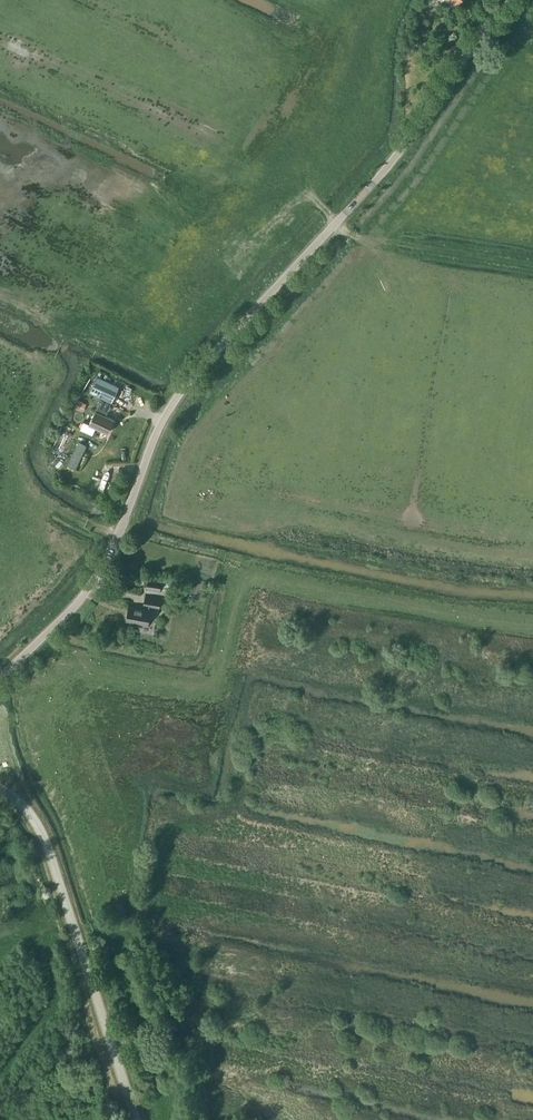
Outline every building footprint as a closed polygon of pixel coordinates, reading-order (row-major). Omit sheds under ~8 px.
[(416,25),(427,33),(430,28),(419,20),(416,25)] [(97,376),(90,392),(111,401),(118,386),(97,376)] [(100,399),(95,411),(89,424),(84,421),(80,428),(93,434),(96,427),(108,432),(114,419),(105,415),(110,404),(100,399)] [(81,411),(85,403),(79,400),(76,408),(81,411)] [(60,431),(50,452),(57,456),(68,435),(60,431)] [(64,460),(68,462),(78,440),(74,439),(64,460)] [(79,440),(68,463),(76,467),(87,443),(79,440)] [(149,576),(149,578),(147,587),(161,589),(163,579),(149,576)] [(126,622),(146,625),(149,607),(159,609),(161,596),(146,594),(144,604),(130,602),(126,622)]
